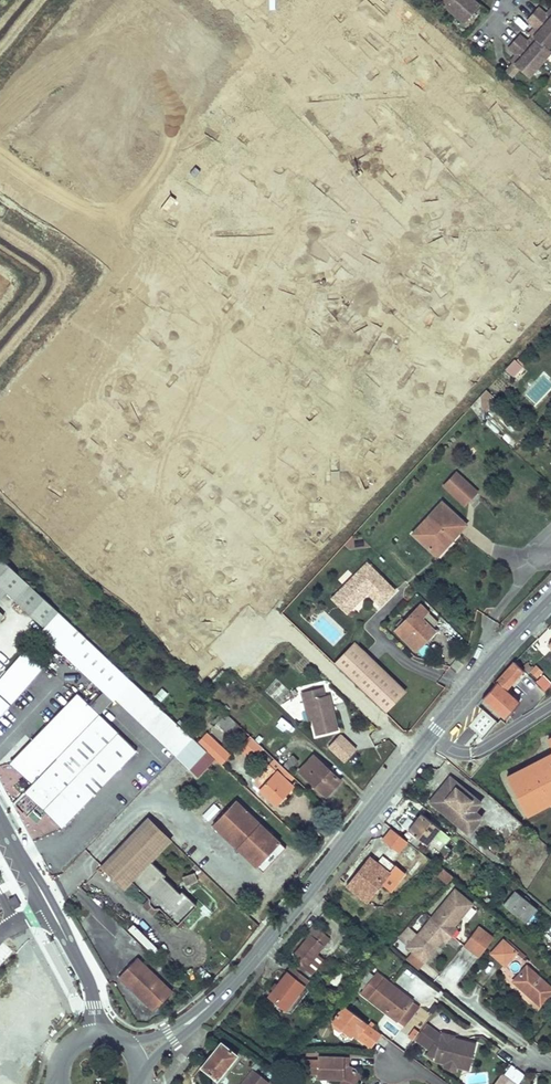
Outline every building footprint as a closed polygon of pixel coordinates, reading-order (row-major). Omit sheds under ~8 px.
[(467,23),(482,5),(477,0),(441,0),(467,23)] [(550,46),(550,14),(550,15),(540,7),(530,19),(539,27),(533,34),(537,37),(531,43),(521,34),(511,46),(521,55),(515,62),(530,75),(550,51),(550,48),(550,47),(550,46)] [(518,71),(510,65),(505,71),(513,77),(518,71)] [(504,369),(513,377),(522,366),(513,359),(504,369)] [(481,408),(489,408),(489,392),(481,392),(481,408)] [(465,504),(475,494),(477,491),(473,488),(468,483),(456,472),(444,485),(454,494),(465,504)] [(466,524),(443,503),(441,502),(432,513),(413,534),(434,552),(449,536),(452,539),(466,524)] [(449,536),(434,552),(437,555),(452,539),(449,536)] [(6,592),(45,628),(59,612),(0,557),(0,587),(6,592)] [(381,605),(396,589),(366,562),(338,592),(354,607),(367,592),(381,605)] [(354,607),(338,592),(332,598),(348,613),(354,607)] [(421,604),(410,615),(410,616),(428,633),(434,627),(439,621),(421,604)] [(102,653),(83,635),(59,612),(45,628),(41,633),(104,692),(113,700),(125,689),(132,681),(123,672),(108,658),(102,653)] [(410,616),(410,615),(397,630),(418,649),(428,639),(425,636),(428,633),(410,616)] [(434,627),(428,633),(431,636),(436,630),(434,627)] [(335,662),(339,666),(358,645),(354,641),(335,662)] [(358,645),(339,666),(386,711),(405,691),(358,645)] [(31,682),(45,666),(26,649),(0,678),(0,716),(31,682)] [(494,684),(482,697),(506,717),(521,700),(508,689),(525,669),(521,666),(515,659),(510,665),(494,684)] [(550,683),(544,673),(535,680),(542,690),(550,683)] [(155,703),(132,681),(125,689),(115,698),(177,757),(194,739),(193,738),(177,723),(155,703)] [(339,729),(329,693),(325,694),(322,686),(302,691),(305,700),(308,699),(313,718),(317,734),(339,729)] [(113,700),(104,692),(91,706),(100,714),(104,710),(113,700)] [(10,765),(32,786),(100,714),(91,706),(78,693),(10,765)] [(313,718),(308,699),(305,700),(309,719),(313,718)] [(467,719),(483,732),(494,719),(479,706),(467,719)] [(240,726),(226,713),(217,722),(232,735),(240,726)] [(63,830),(121,768),(138,750),(100,714),(32,786),(25,793),(63,830)] [(540,725),(550,743),(550,718),(540,725)] [(343,762),(356,748),(339,731),(325,745),(343,762)] [(196,736),(193,738),(194,739),(208,752),(221,764),(229,754),(205,732),(198,738),(196,736)] [(249,735),(238,747),(251,760),(263,748),(249,735)] [(194,739),(177,757),(191,770),(208,752),(194,739)] [(293,755),(284,765),(289,770),(298,760),(293,755)] [(314,755),(300,769),(327,795),(341,780),(314,755)] [(294,776),(275,758),(256,779),(255,784),(275,803),(289,789),(284,785),(289,781),(294,776)] [(450,776),(441,787),(446,790),(433,805),(469,833),(482,817),(475,810),(481,802),(450,776)] [(446,790),(441,787),(429,801),(433,805),(446,790)] [(237,801),(215,824),(258,866),(280,843),(237,801)] [(203,814),(208,819),(219,809),(214,804),(203,814)] [(422,813),(415,821),(432,836),(439,827),(422,813)] [(149,820),(104,868),(128,889),(134,883),(151,899),(152,904),(156,909),(162,908),(181,925),(199,906),(185,893),(183,895),(165,879),(168,876),(154,863),(173,842),(149,820)] [(432,836),(415,821),(409,829),(408,829),(403,835),(416,846),(422,840),(426,843),(432,836)] [(406,840),(391,828),(384,838),(398,850),(406,840)] [(280,843),(258,866),(264,872),(286,848),(280,843)] [(451,852),(445,846),(439,853),(446,859),(451,852)] [(367,902),(382,883),(393,891),(400,881),(389,873),(397,864),(384,854),(374,867),(366,861),(347,886),(367,902)] [(452,877),(443,870),(438,876),(447,883),(452,877)] [(197,881),(194,873),(184,877),(186,884),(197,881)] [(472,903),(454,889),(407,948),(411,952),(425,962),(443,940),(445,942),(457,928),(454,926),(472,903)] [(514,890),(508,898),(517,906),(530,917),(537,909),(514,890)] [(16,896),(10,899),(15,908),(21,905),(16,896)] [(517,906),(508,898),(503,904),(525,923),(530,917),(517,906)] [(156,916),(162,908),(156,909),(152,904),(151,899),(145,907),(156,916)] [(135,923),(129,928),(154,955),(159,949),(135,923)] [(293,966),(305,976),(309,979),(323,960),(314,952),(326,936),(313,925),(292,953),(298,959),(293,966)] [(357,925),(343,929),(344,937),(358,934),(357,925)] [(478,925),(461,946),(477,958),(493,937),(478,925)] [(347,938),(340,948),(344,952),(352,943),(347,938)] [(504,941),(493,953),(505,965),(517,952),(504,941)] [(425,962),(411,952),(406,959),(419,970),(425,962)] [(139,959),(121,977),(156,1012),(174,993),(139,959)] [(269,996),(278,1004),(285,1009),(308,979),(292,967),(269,996)] [(514,981),(541,1005),(550,993),(550,988),(527,967),(514,981)] [(376,973),(373,977),(366,971),(357,984),(364,989),(360,994),(396,1021),(412,1000),(376,973)] [(285,1009),(278,1004),(275,1008),(279,1011),(291,1013),(314,984),(308,979),(285,1009)] [(336,999),(327,993),(324,997),(333,1003),(336,999)] [(416,1004),(412,1000),(396,1021),(400,1024),(416,1004)] [(381,1033),(344,1005),(331,1022),(351,1037),(352,1035),(370,1048),(381,1033)] [(437,1036),(424,1026),(415,1038),(427,1048),(437,1036)] [(440,1033),(439,1037),(437,1036),(427,1048),(424,1051),(426,1053),(434,1055),(433,1059),(444,1063),(445,1059),(456,1062),(455,1066),(467,1069),(474,1043),(449,1035),(450,1032),(442,1030),(441,1033),(440,1033)] [(221,1042),(200,1067),(216,1079),(236,1054),(221,1042)] [(347,1057),(318,1056),(317,1060),(303,1060),(309,1075),(316,1075),(317,1079),(330,1078),(331,1075),(341,1079),(339,1083),(355,1083),(359,1075),(353,1068),(347,1068),(347,1057)] [(243,1083),(244,1083),(249,1083),(257,1073),(263,1066),(259,1064),(243,1083)] [(269,1082),(257,1073),(249,1083),(267,1083),(269,1082)] [(500,1073),(491,1083),(515,1083),(500,1073)]
